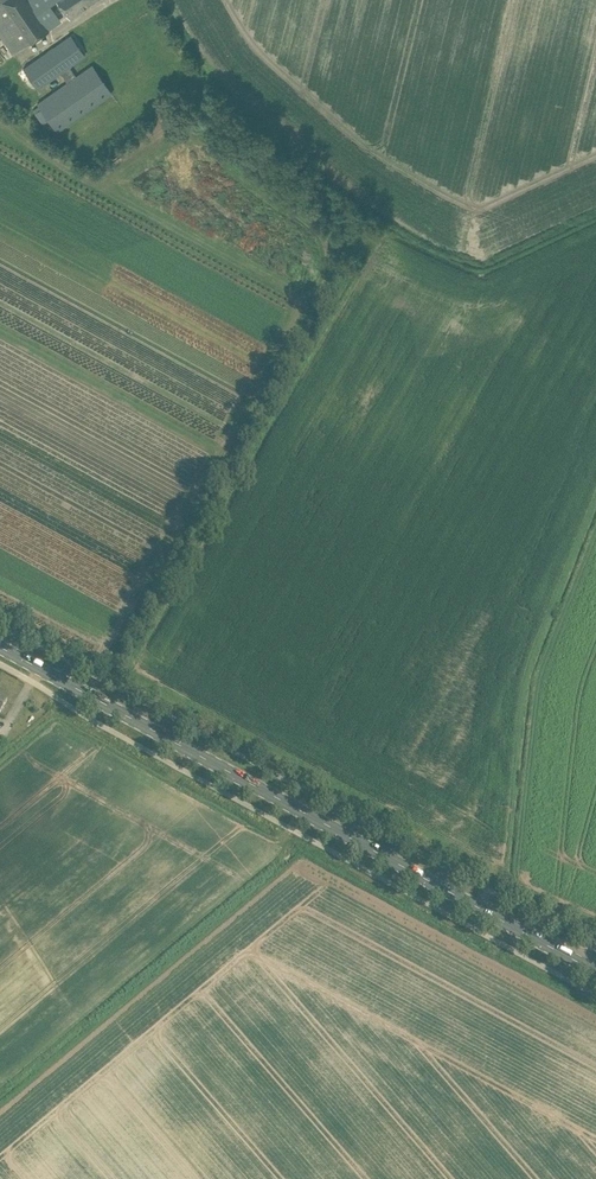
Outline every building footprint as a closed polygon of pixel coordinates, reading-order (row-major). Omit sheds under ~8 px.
[(14,55),(48,31),(49,33),(95,0),(0,0),(0,35),(14,55)] [(23,68),(38,88),(61,72),(68,82),(38,103),(41,108),(35,112),(44,124),(50,120),(57,131),(112,93),(92,65),(76,76),(70,66),(85,55),(71,35),(23,68)]
